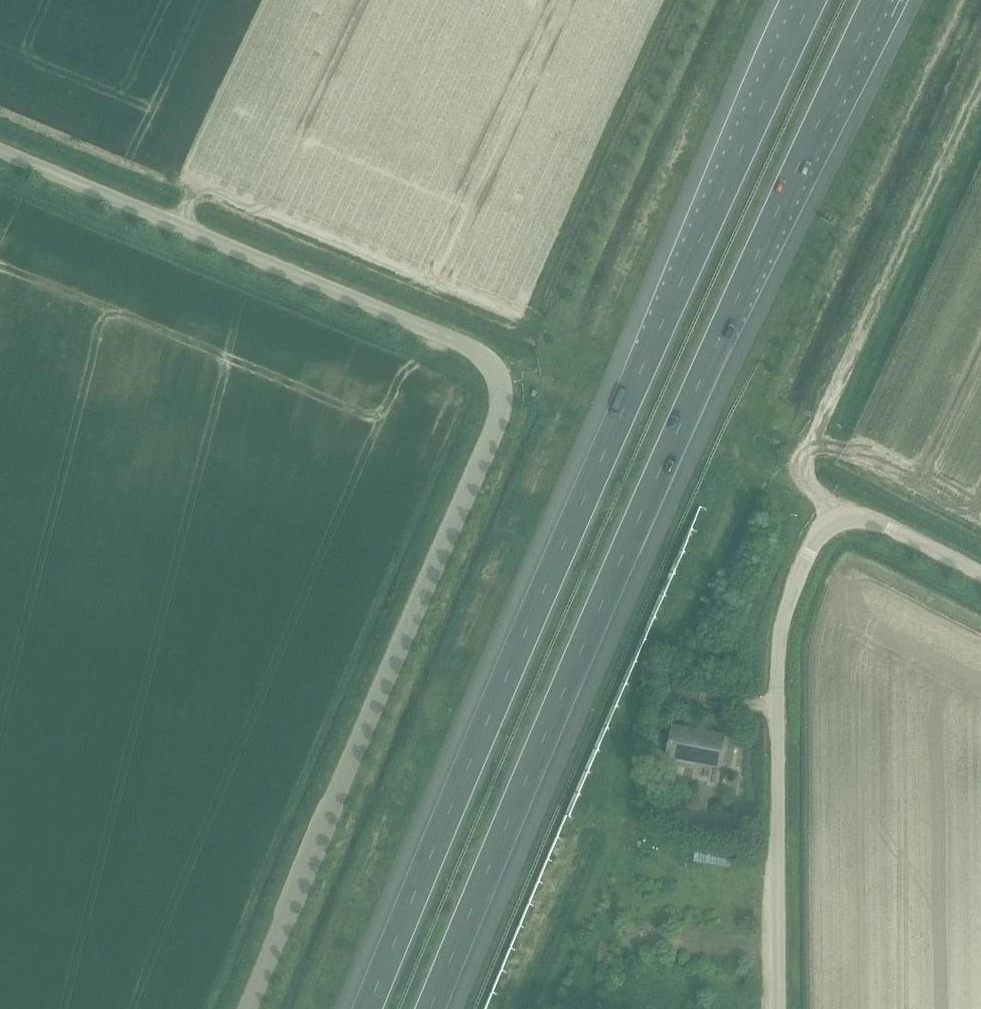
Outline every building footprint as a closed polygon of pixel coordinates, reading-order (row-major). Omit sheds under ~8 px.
[(725,735),(705,731),(672,725),(666,758),(718,768),(725,735)]
